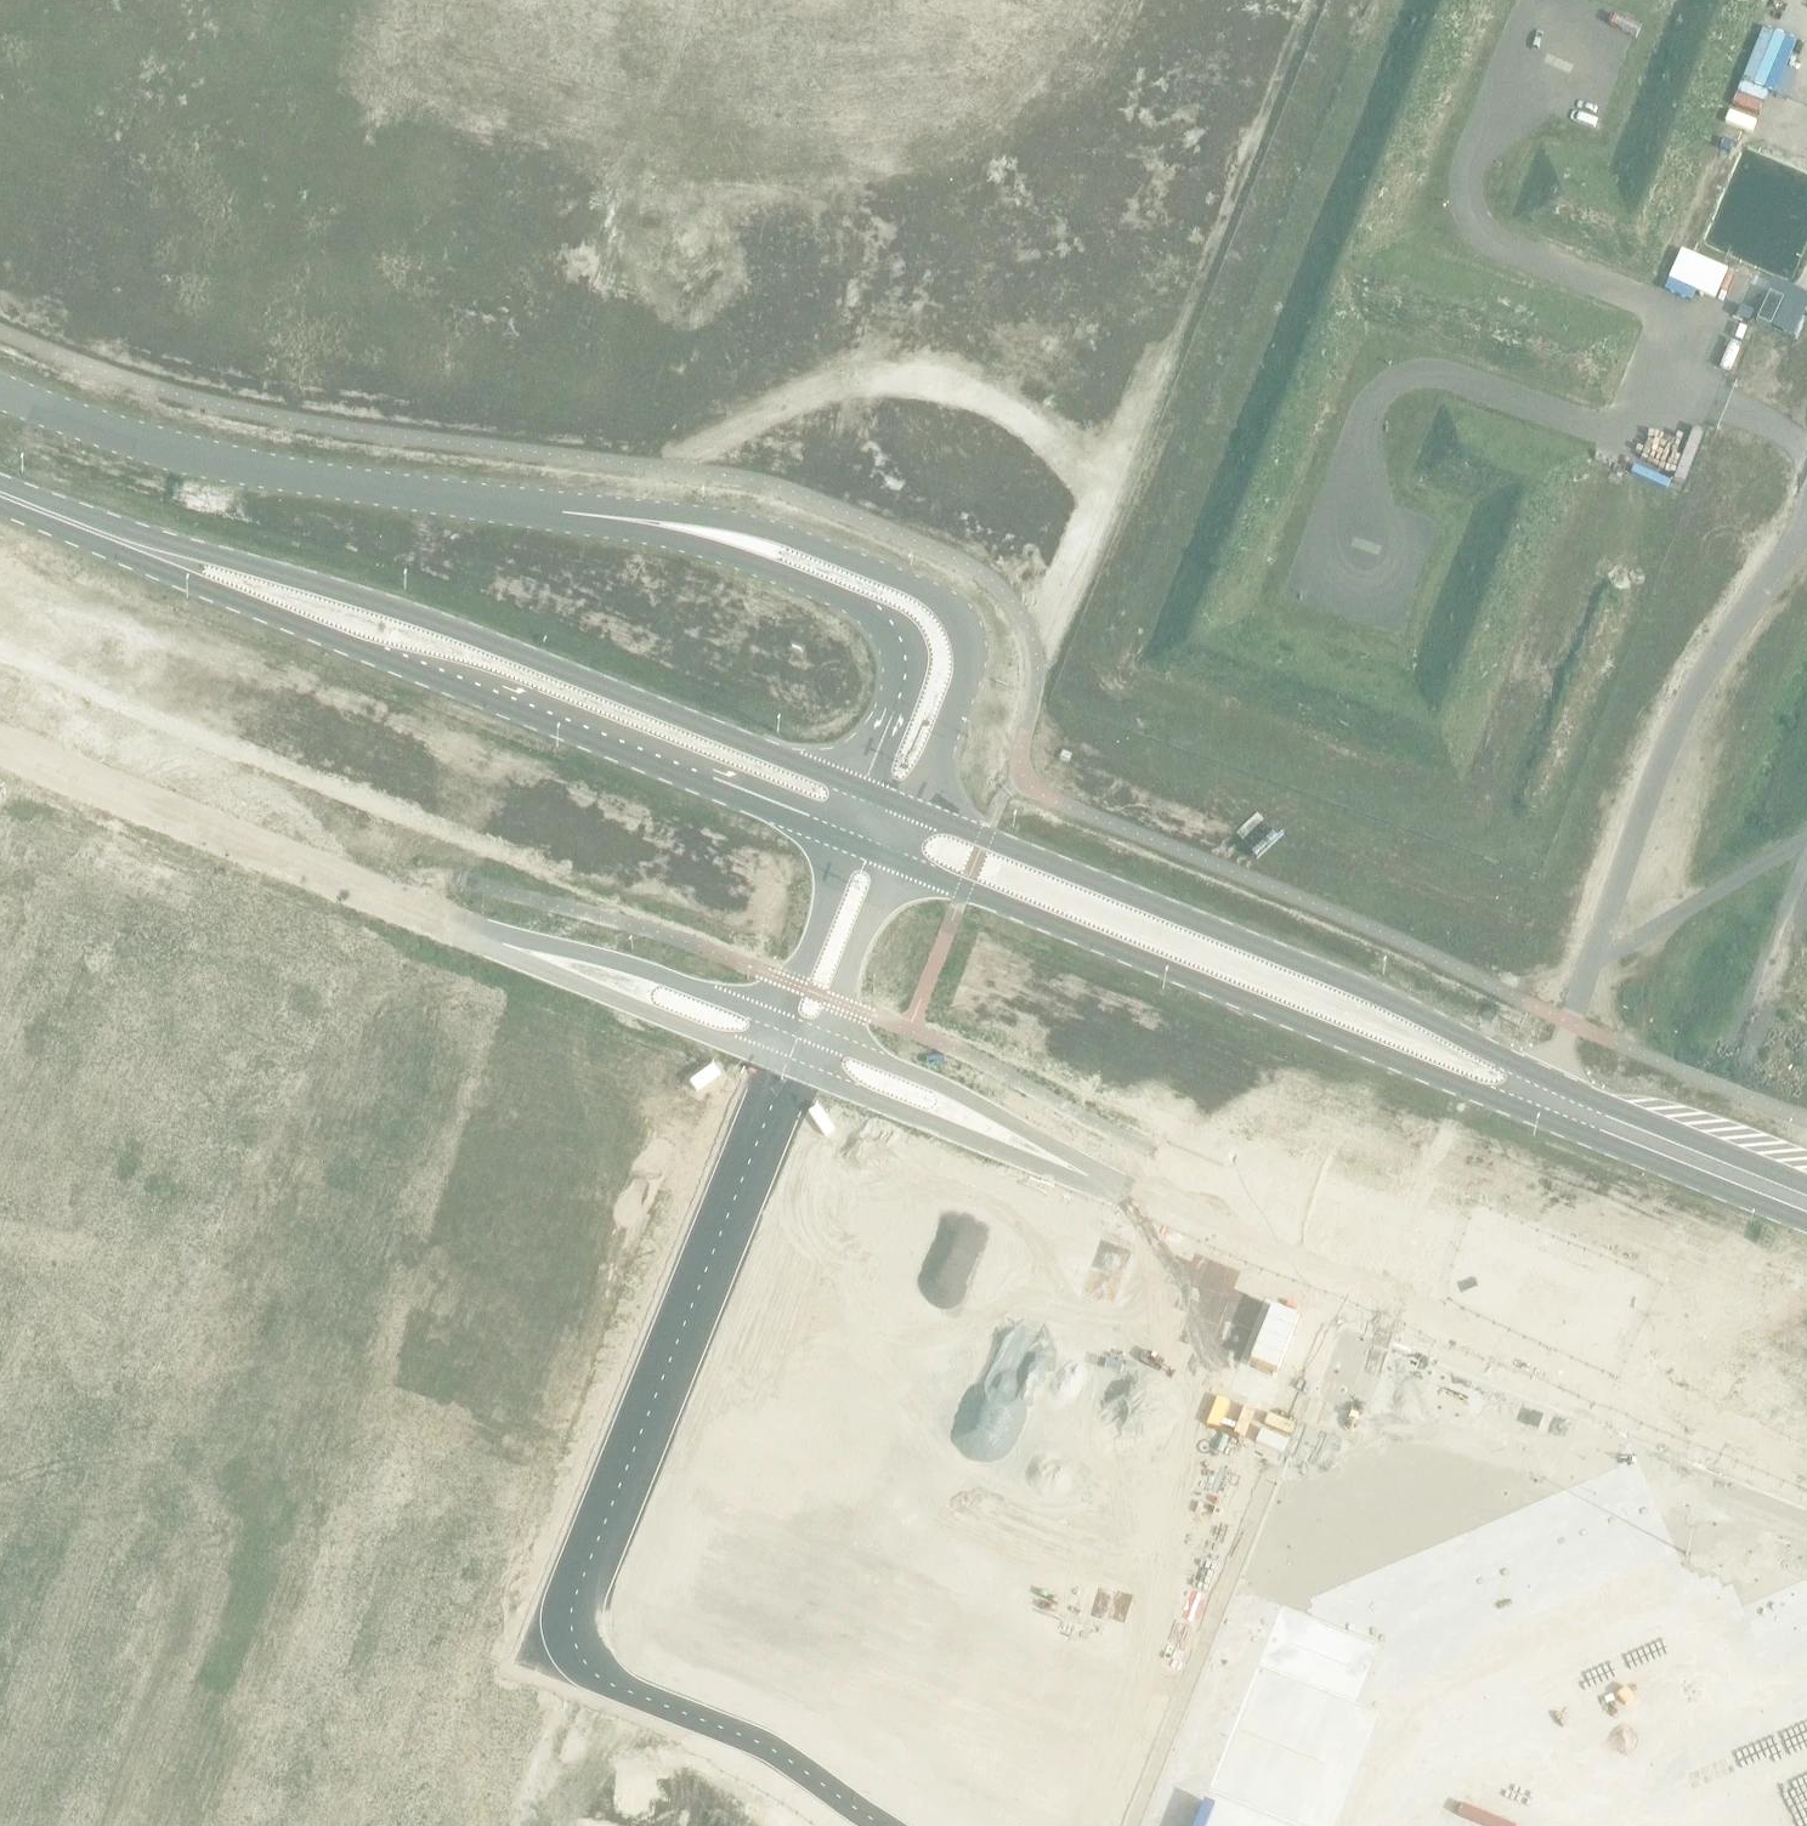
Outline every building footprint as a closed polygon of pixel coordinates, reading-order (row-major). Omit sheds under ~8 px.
[(1770,88),(1777,64),(1750,56),(1740,91),(1753,95),(1757,84),(1770,88)] [(1667,288),(1693,295),(1695,289),(1718,296),(1727,265),(1678,250),(1667,288)] [(1381,1359),(1281,1605),(1378,1645),(1479,1399),(1381,1359)] [(1532,1412),(1526,1426),(1538,1430),(1543,1417),(1532,1412)]
